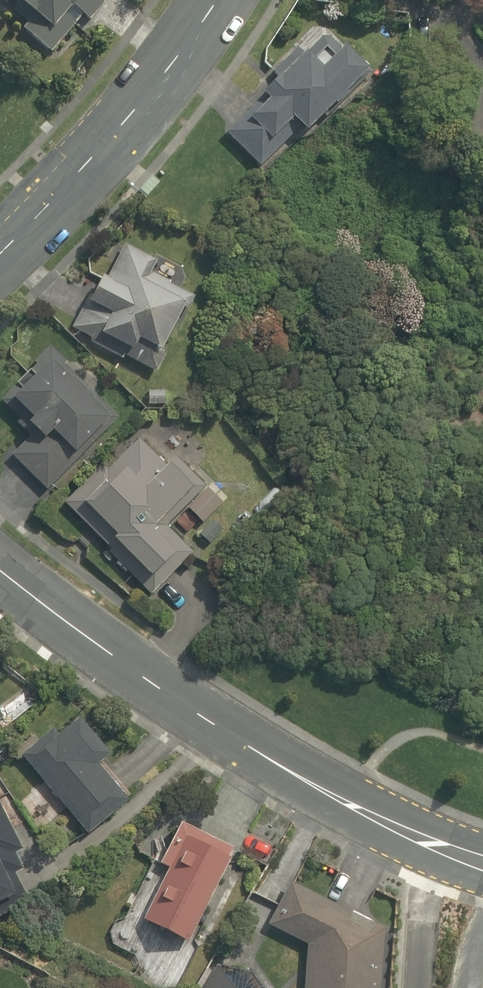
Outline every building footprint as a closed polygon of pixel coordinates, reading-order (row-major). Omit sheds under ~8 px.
[(35,20),(23,33),(52,58),(84,21),(90,26),(112,0),(12,0),(35,20)] [(282,86),(227,135),(259,172),(301,135),(307,142),(381,77),(339,30),(309,57),(300,48),(271,74),(282,86)] [(160,260),(125,242),(77,336),(156,376),(196,297),(152,275),(160,260)] [(0,402),(0,410),(30,442),(13,459),(45,493),(120,422),(53,352),(0,402)] [(195,537),(227,507),(147,422),(61,502),(153,600),(206,549),(195,537)] [(9,718),(0,706),(0,725),(9,718)] [(26,758),(28,760),(94,836),(137,799),(104,761),(118,750),(92,719),(68,740),(59,729),(26,758)] [(27,890),(16,868),(31,860),(0,799),(0,904),(27,890)] [(239,853),(185,821),(158,868),(171,876),(145,920),(187,944),(239,853)] [(304,875),(298,886),(274,872),(260,896),(281,909),(273,923),(311,946),(307,987),(385,987),(392,929),(304,875)]
